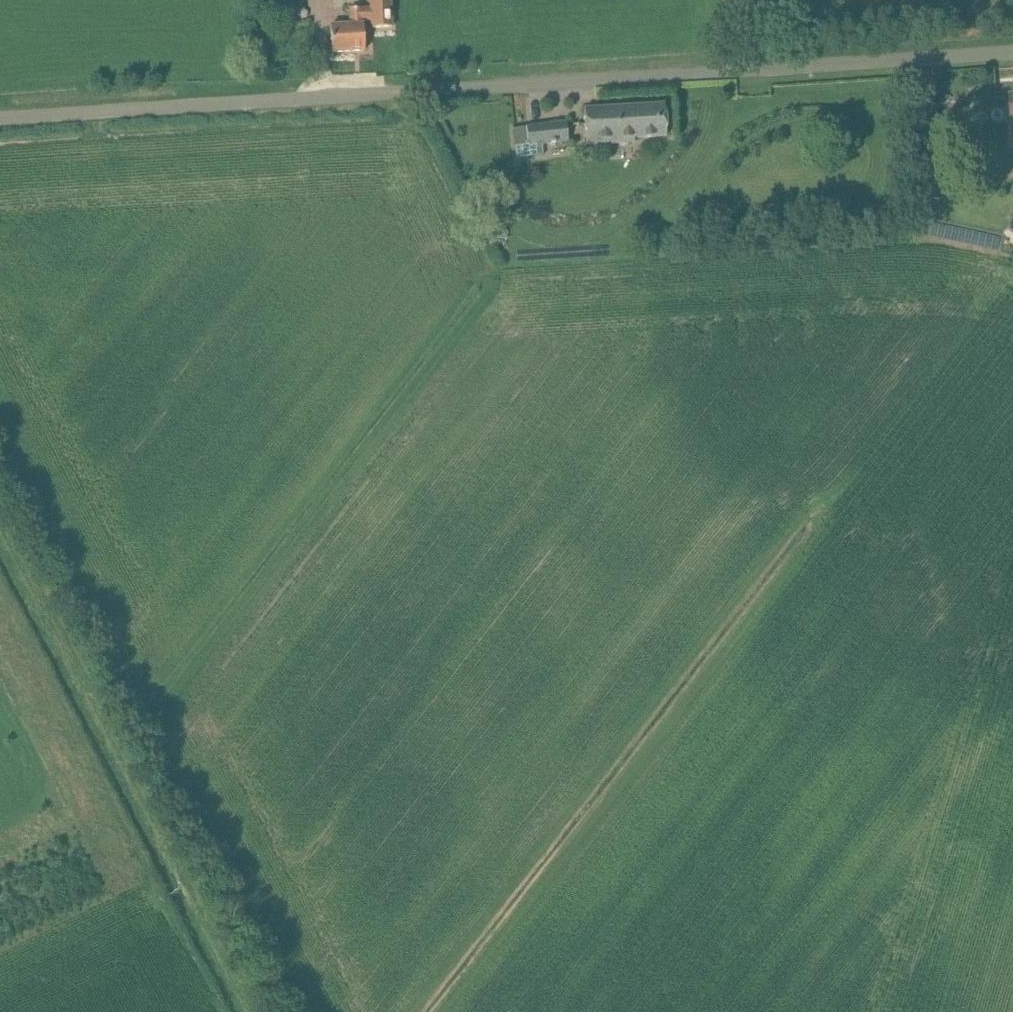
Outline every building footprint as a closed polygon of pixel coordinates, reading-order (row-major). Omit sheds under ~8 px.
[(390,0),(370,0),(370,7),(349,8),(350,24),(330,26),(332,53),(364,51),(363,21),(371,21),(372,28),(392,27),(390,0)] [(666,136),(666,124),(664,104),(584,109),(586,145),(635,142),(635,138),(666,136)] [(566,123),(514,129),(515,147),(517,159),(543,155),(542,144),(568,141),(566,123)]
